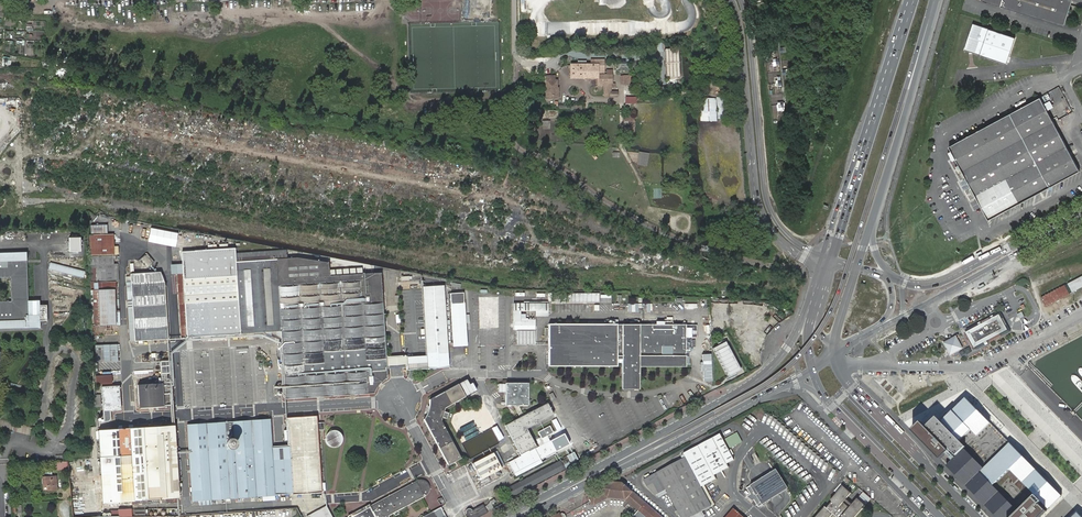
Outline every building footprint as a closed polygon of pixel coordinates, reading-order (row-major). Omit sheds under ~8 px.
[(981,1),(1064,27),(1073,0),(981,0),(981,1)] [(601,22),(570,21),(569,33),(601,34),(601,22)] [(1015,38),(973,23),(964,50),(1007,64),(1015,38)] [(679,78),(680,50),(665,49),(665,77),(679,78)] [(583,77),(583,66),(571,66),(571,77),(572,77),(572,80),(577,80),(577,77),(583,77)] [(591,66),(583,66),(583,77),(597,77),(597,75),(597,72),(597,66),(591,66)] [(597,75),(597,77),(597,83),(600,83),(604,83),(604,97),(617,97),(617,92),(610,92),(610,88),(615,88),(615,83),(611,83),(608,83),(608,75),(597,75)] [(630,76),(620,75),(619,86),(630,86),(630,76)] [(554,80),(554,76),(547,76),(547,80),(546,80),(546,98),(552,98),(552,96),(558,96),(558,91),(556,91),(556,88),(558,88),(558,80),(554,80)] [(988,219),(1079,170),(1059,133),(1040,96),(949,145),(988,219)] [(716,120),(715,98),(701,98),(701,120),(716,120)] [(624,133),(634,133),(635,115),(625,115),(624,133)] [(649,153),(638,152),(636,165),(647,166),(649,153)] [(90,235),(90,255),(114,254),(118,254),(118,246),(113,247),(113,234),(90,235)] [(193,251),(182,265),(183,273),(177,273),(182,337),(187,337),(187,338),(281,332),(285,399),(320,397),(323,396),(374,393),(376,389),(379,385),(382,381),(387,378),(380,273),(329,276),(328,263),(297,258),(287,258),(287,255),(286,253),(286,251),(284,250),(235,253),(235,248),(193,251)] [(182,259),(182,265),(193,251),(187,251),(181,252),(182,259)] [(40,328),(40,323),(47,322),(46,304),(39,305),(39,300),(28,300),(26,252),(0,253),(0,329),(40,328)] [(147,268),(154,261),(147,253),(140,259),(147,268)] [(97,264),(114,264),(113,255),(90,256),(91,265),(97,264)] [(85,271),(50,262),(48,269),(83,277),(85,271)] [(118,264),(114,264),(97,264),(97,268),(97,270),(114,269),(114,281),(116,281),(119,281),(118,264)] [(98,290),(99,324),(99,325),(105,325),(110,325),(116,324),(118,324),(121,324),(120,310),(116,310),(115,289),(116,289),(116,281),(114,281),(114,269),(97,270),(98,282),(94,282),(95,290),(98,290)] [(131,282),(126,282),(127,292),(127,301),(128,300),(132,300),(133,308),(129,308),(128,308),(130,341),(131,341),(135,341),(139,341),(168,339),(165,286),(164,282),(160,272),(131,274),(131,276),(131,282)] [(1068,284),(1072,293),(1081,288),(1081,277),(1068,284)] [(422,287),(427,362),(427,368),(449,367),(446,326),(445,310),(443,286),(423,287),(422,287)] [(1065,286),(1041,298),(1046,306),(1069,294),(1065,286)] [(450,292),(453,335),(454,346),(467,345),(466,334),(463,291),(450,292)] [(548,303),(513,303),(513,310),(513,330),(535,329),(536,327),(535,321),(535,319),(527,319),(527,321),(520,321),(520,311),(535,311),(535,315),(542,315),(548,315),(548,311),(548,303)] [(969,338),(974,348),(1003,333),(1002,332),(1008,329),(1000,315),(995,318),(994,317),(966,333),(969,338)] [(621,373),(639,373),(639,365),(685,365),(685,325),(620,325),(616,325),(549,325),(549,328),(549,338),(549,345),(549,366),(616,365),(616,358),(621,358),(621,373)] [(956,337),(943,343),(950,356),(962,349),(956,337)] [(725,341),(712,348),(728,377),(740,370),(725,341)] [(118,344),(95,344),(95,361),(118,361),(118,344)] [(161,383),(137,384),(139,408),(172,406),(169,361),(160,362),(160,365),(161,383)] [(639,388),(639,373),(621,373),(621,375),(621,388),(639,388)] [(96,375),(96,386),(100,386),(99,383),(112,383),(111,374),(96,375)] [(506,405),(514,405),(518,405),(528,405),(528,383),(506,383),(506,393),(506,396),(506,405)] [(427,413),(424,419),(448,465),(460,458),(441,420),(442,417),(444,418),(447,418),(449,413),(443,411),(444,408),(465,396),(458,384),(430,399),(429,403),(428,409),(427,413)] [(120,410),(119,386),(102,387),(104,422),(108,421),(110,420),(110,417),(110,410),(120,410)] [(1060,498),(965,400),(940,423),(936,419),(927,427),(929,428),(927,430),(920,423),(911,432),(993,516),(1040,516),(1045,513),(1038,505),(1040,503),(1047,510),(1060,498)] [(524,415),(520,417),(505,424),(520,454),(536,446),(527,428),(554,415),(548,403),(524,415)] [(795,406),(799,413),(805,410),(801,403),(795,406)] [(515,408),(520,417),(524,415),(520,408),(518,405),(514,405),(515,408)] [(784,419),(790,424),(798,414),(791,409),(784,419)] [(288,446),(291,494),(322,492),(317,431),(324,430),(323,422),(317,423),(316,416),(287,418),(287,430),(284,430),(285,441),(288,441),(288,446)] [(199,500),(211,499),(216,499),(236,497),(261,496),(275,495),(270,419),(205,423),(201,423),(199,423),(187,424),(187,425),(192,500),(199,500)] [(174,425),(97,429),(102,502),(179,497),(174,425)] [(325,437),(325,440),(326,443),(328,445),(331,446),(333,447),(336,447),(339,446),(341,444),(342,441),(343,438),(342,435),(341,433),(339,431),(336,430),(333,430),(330,430),(328,432),(326,434),(325,437)] [(550,441),(555,451),(569,444),(563,433),(550,441)] [(667,490),(678,511),(676,512),(678,516),(680,514),(681,516),(692,516),(695,515),(701,513),(712,506),(711,506),(714,504),(712,500),(709,501),(701,487),(717,479),(715,475),(729,467),(727,464),(734,460),(720,434),(683,454),(685,458),(675,463),(668,467),(657,472),(644,480),(647,486),(654,483),(661,479),(667,490)] [(550,441),(537,447),(521,455),(519,456),(508,461),(514,472),(516,476),(557,454),(555,451),(550,441)] [(272,447),(275,495),(291,494),(288,446),(272,447)] [(536,446),(520,454),(521,455),(537,447),(536,446)] [(501,468),(493,452),(471,463),(479,479),(501,468)] [(570,462),(571,463),(578,460),(574,452),(563,458),(564,459),(560,461),(516,484),(506,490),(510,497),(564,469),(563,466),(570,462)] [(1067,461),(1072,466),(1075,462),(1071,458),(1067,461)] [(68,469),(67,461),(56,462),(56,469),(68,469)] [(565,469),(550,477),(552,481),(567,473),(565,469)] [(777,469),(748,488),(759,507),(789,487),(777,469)] [(48,490),(57,490),(56,476),(47,477),(42,477),(43,486),(48,485),(48,490)] [(659,494),(667,490),(661,479),(654,483),(659,494)] [(350,515),(348,516),(389,516),(388,515),(426,495),(428,493),(429,491),(429,488),(428,486),(426,482),(424,481),(423,480),(420,480),(417,481),(370,506),(369,505),(366,507),(366,508),(351,516),(350,515)] [(589,496),(593,503),(608,495),(609,497),(626,499),(628,497),(640,507),(638,509),(647,516),(663,516),(665,514),(646,497),(643,501),(635,493),(638,489),(634,485),(633,486),(626,480),(623,483),(614,483),(600,490),(589,496)] [(827,508),(820,516),(852,516),(860,509),(854,503),(850,508),(843,502),(847,498),(841,492),(833,502),(827,508)] [(608,495),(593,503),(594,505),(606,499),(609,497),(608,495)] [(626,499),(638,509),(640,507),(628,497),(626,499)] [(595,512),(591,504),(567,516),(586,516),(595,512)] [(326,506),(307,516),(332,516),(326,506)] [(366,507),(350,515),(351,516),(366,508),(366,507)] [(489,511),(487,508),(485,509),(484,507),(471,514),(469,512),(466,514),(467,516),(478,516),(489,511)] [(423,516),(446,516),(440,508),(430,513),(423,516)] [(734,508),(726,516),(744,516),(734,508)]
